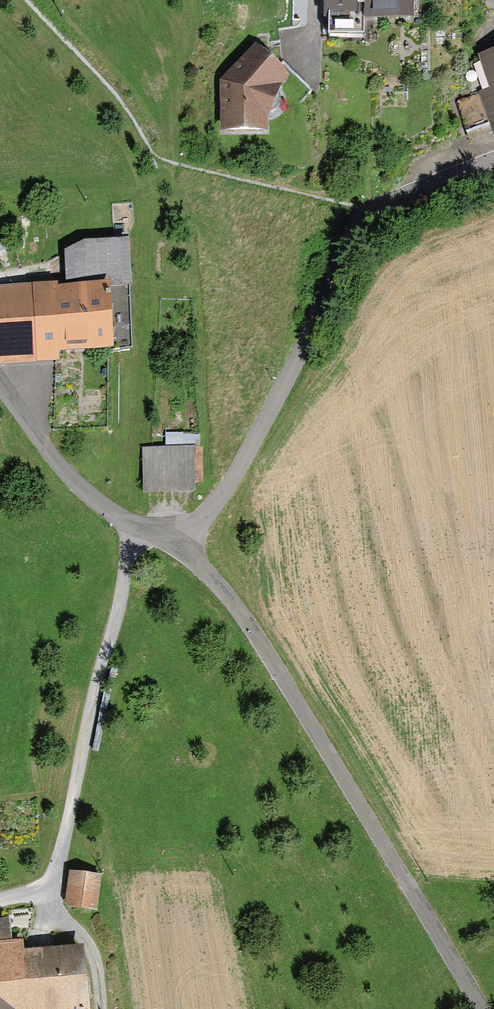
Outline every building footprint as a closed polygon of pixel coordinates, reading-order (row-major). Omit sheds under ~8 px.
[(320,18),(332,17),(332,34),(365,33),(365,16),(415,15),(415,0),(320,0),(320,18)] [(255,45),(216,86),(219,137),(267,134),(265,108),(289,75),(255,45)] [(493,134),(493,48),(478,55),(490,85),(474,91),(491,135),(493,134)] [(72,280),(124,281),(124,245),(72,244),(72,280)] [(114,345),(103,281),(51,291),(52,355),(114,345)] [(52,367),(49,286),(0,287),(0,368),(52,367)] [(146,448),(145,493),(191,493),(192,449),(146,448)] [(64,908),(90,910),(92,870),(66,869),(64,908)] [(74,946),(16,951),(15,939),(0,940),(0,1008),(79,1008),(74,946)]
